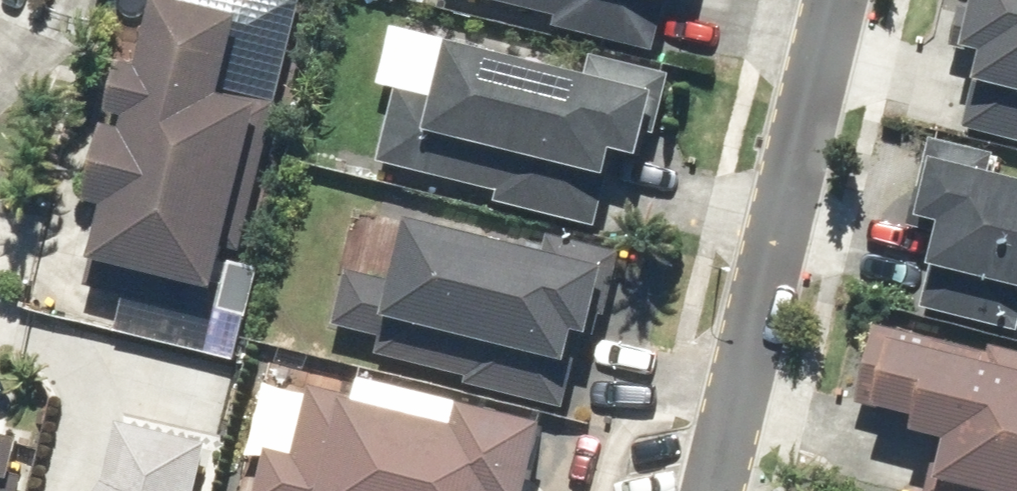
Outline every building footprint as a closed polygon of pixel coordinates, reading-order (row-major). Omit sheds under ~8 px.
[(262,16),(196,0),(178,0),(162,67),(147,63),(134,113),(147,116),(144,128),(128,124),(110,198),(118,200),(97,286),(190,309),(197,279),(236,289),(282,103),(243,93),(262,16)] [(568,16),(566,25),(666,51),(679,0),(507,0),(568,16)] [(994,14),(974,9),(965,45),(996,53),(977,127),(1016,138),(1016,0),(997,0),(994,14)] [(411,84),(391,160),(510,191),(507,200),(607,226),(621,172),(628,174),(635,146),(662,153),(682,74),(605,54),(600,74),(470,40),(456,96),(411,84)] [(943,139),(921,226),(952,234),(934,307),(1016,328),(1016,173),(1003,170),(1007,155),(943,139)] [(359,270),(345,324),(392,337),(388,353),(478,377),(477,383),(576,409),(597,329),(612,333),(633,254),(562,235),(558,250),(431,217),(413,284),(359,270)] [(888,327),(869,403),(937,420),(935,429),(953,434),(939,490),(1016,490),(1016,350),(1002,346),(1000,355),(888,327)] [(268,490),(550,490),(568,424),(484,402),(478,425),(323,386),(305,456),(279,449),(268,490)] [(11,475),(26,478),(36,438),(9,431),(13,416),(0,413),(0,490),(7,490),(11,475)] [(221,445),(129,422),(114,480),(107,490),(209,490),(221,445)]
